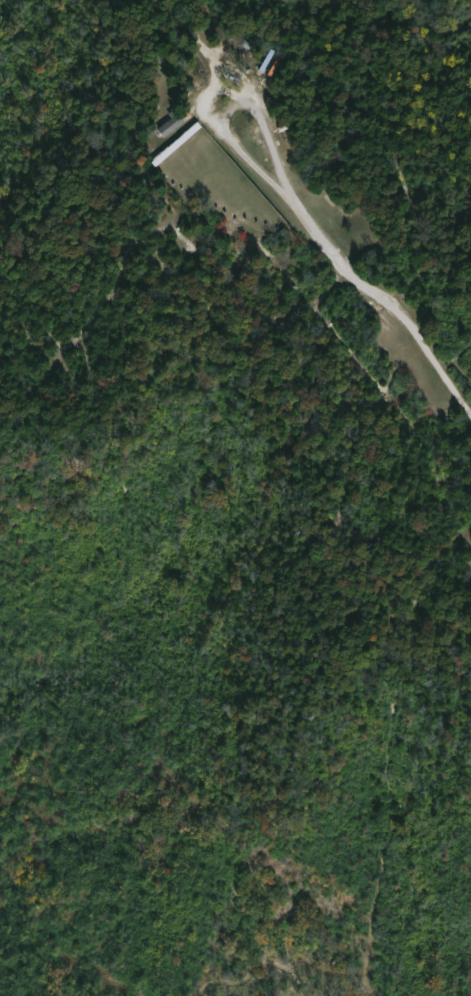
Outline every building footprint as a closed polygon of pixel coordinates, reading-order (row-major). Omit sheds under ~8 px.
[(262,70),(274,77),(286,58),(274,50),(262,70)] [(186,122),(166,138),(159,129),(173,118),(170,113),(175,109),(186,122)]
